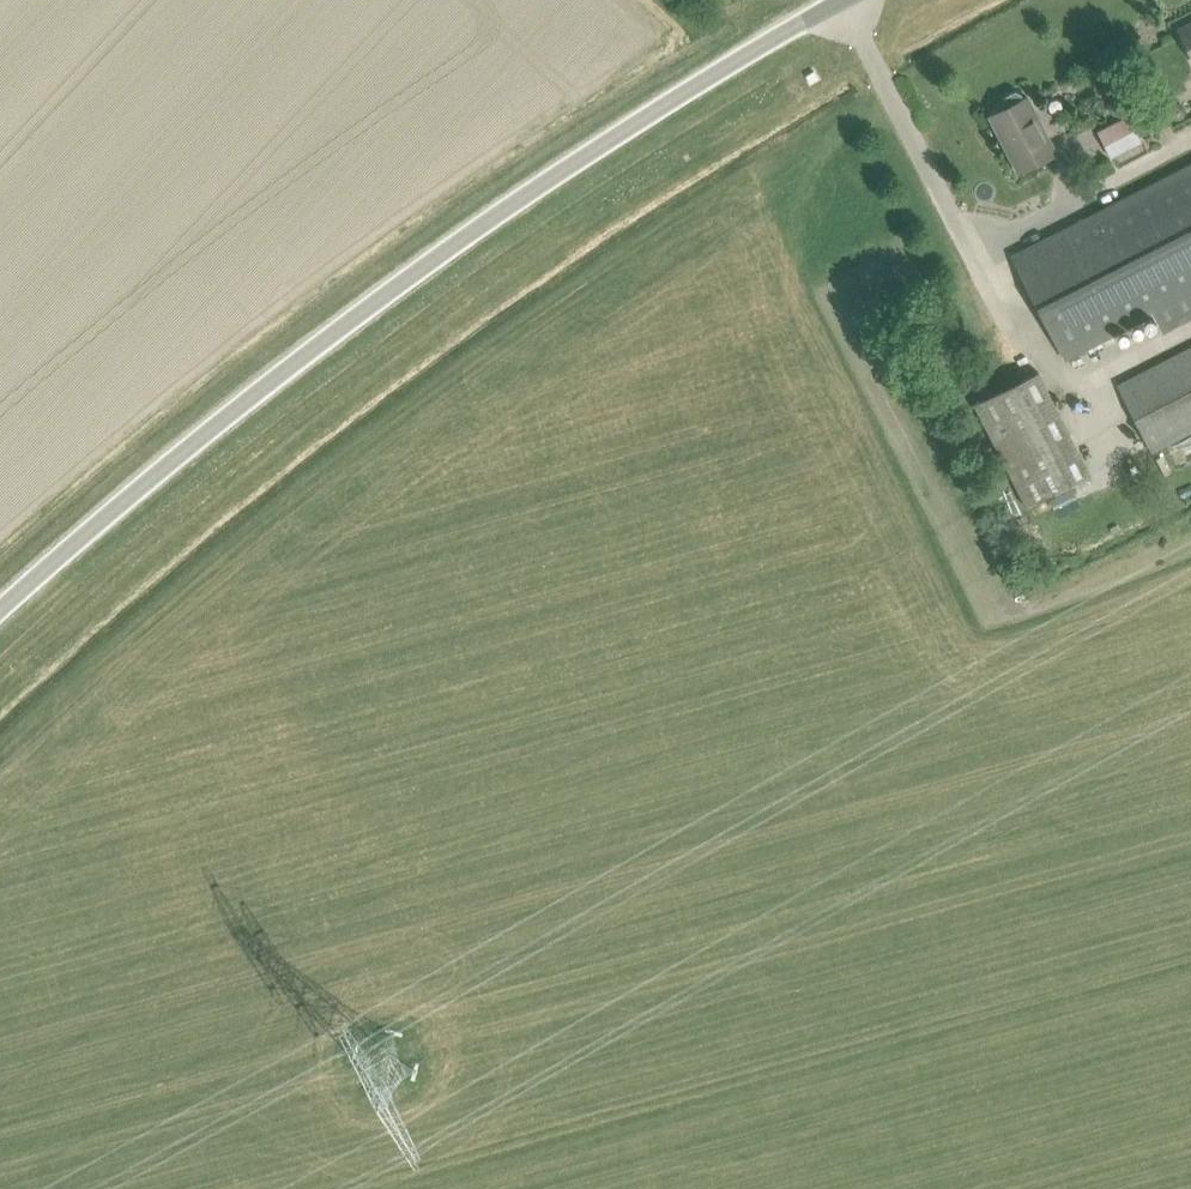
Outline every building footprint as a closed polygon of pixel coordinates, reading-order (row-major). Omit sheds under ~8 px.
[(1178,31),(1190,56),(1190,24),(1178,31)] [(989,117),(989,119),(991,118),(1018,172),(1017,173),(1018,174),(1056,154),(1055,153),(1054,154),(1026,100),(1027,99),(1027,98),(1023,100),(1020,95),(1015,93),(1003,99),(1002,105),(1005,109),(989,117)] [(1098,133),(1111,159),(1141,143),(1128,118),(1098,133)] [(1067,360),(1190,296),(1190,167),(1014,258),(1067,360)] [(1152,453),(1190,433),(1190,350),(1119,387),(1152,453)] [(975,407),(1027,510),(1092,476),(1039,374),(975,407)]
